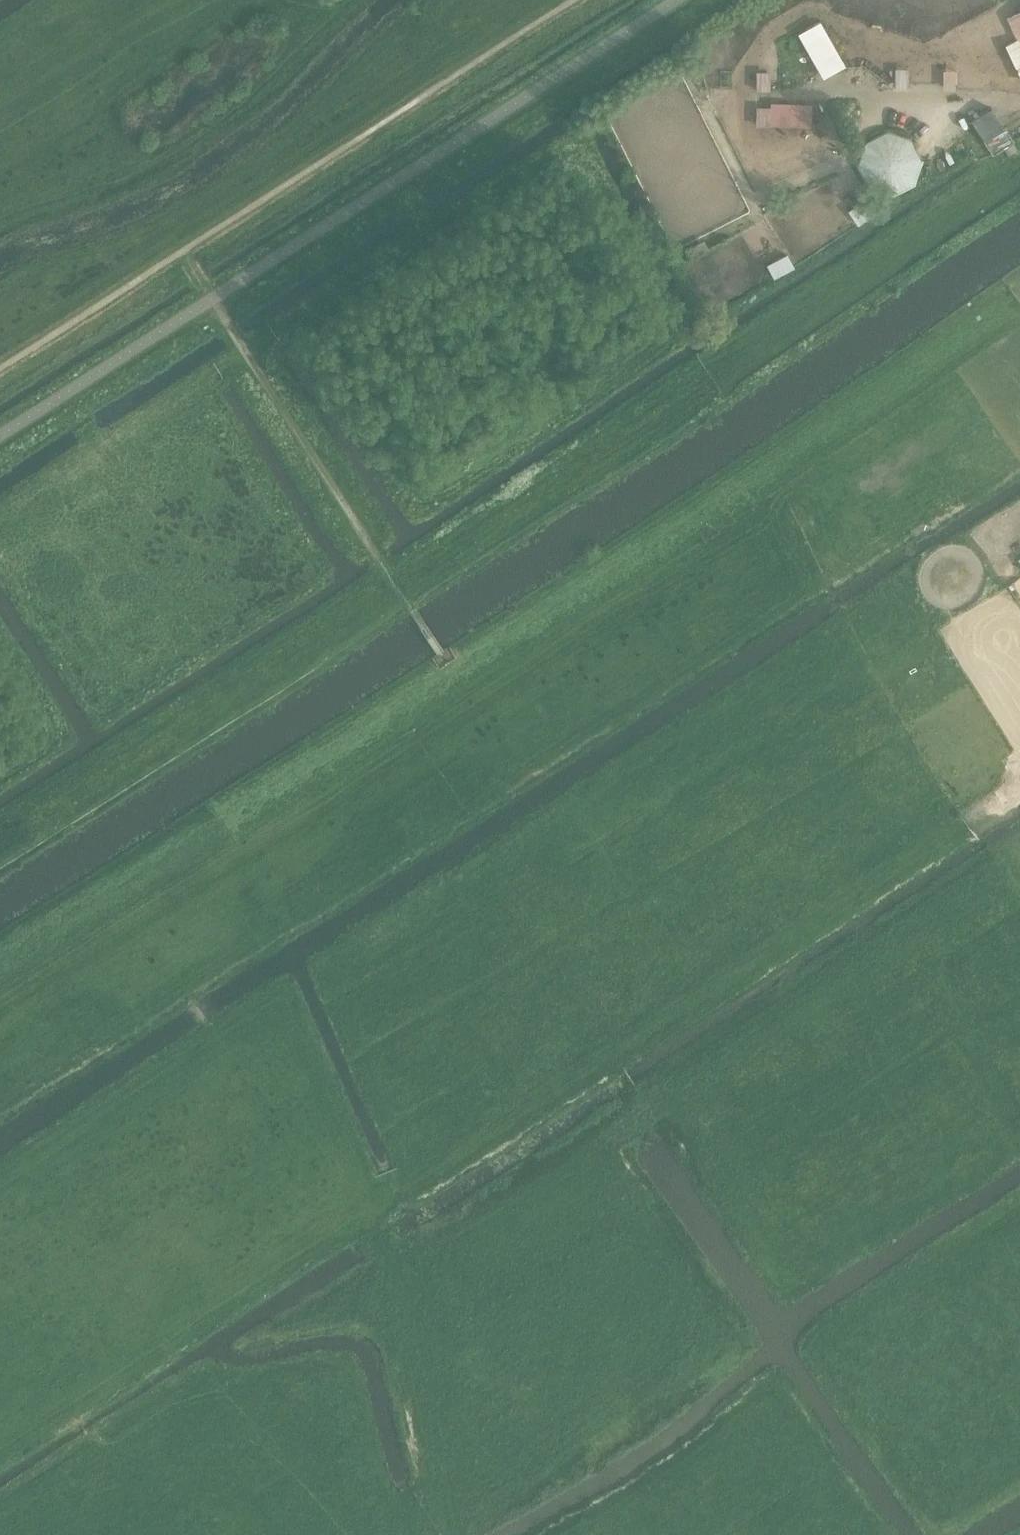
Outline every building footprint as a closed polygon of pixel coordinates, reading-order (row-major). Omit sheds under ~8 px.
[(1007,18),(1019,44),(1019,12),(1007,18)] [(825,77),(847,65),(823,19),(800,31),(825,77)] [(897,66),(896,85),(910,86),(911,67),(897,66)] [(759,69),(759,89),(772,88),(771,69),(759,69)] [(814,124),(814,103),(758,101),(758,122),(814,124)] [(973,120),(985,140),(984,140),(994,155),(1015,142),(993,108),(973,120)] [(858,150),(883,199),(931,174),(906,125),(858,150)] [(787,253),(767,263),(773,276),(793,266),(787,253)]
